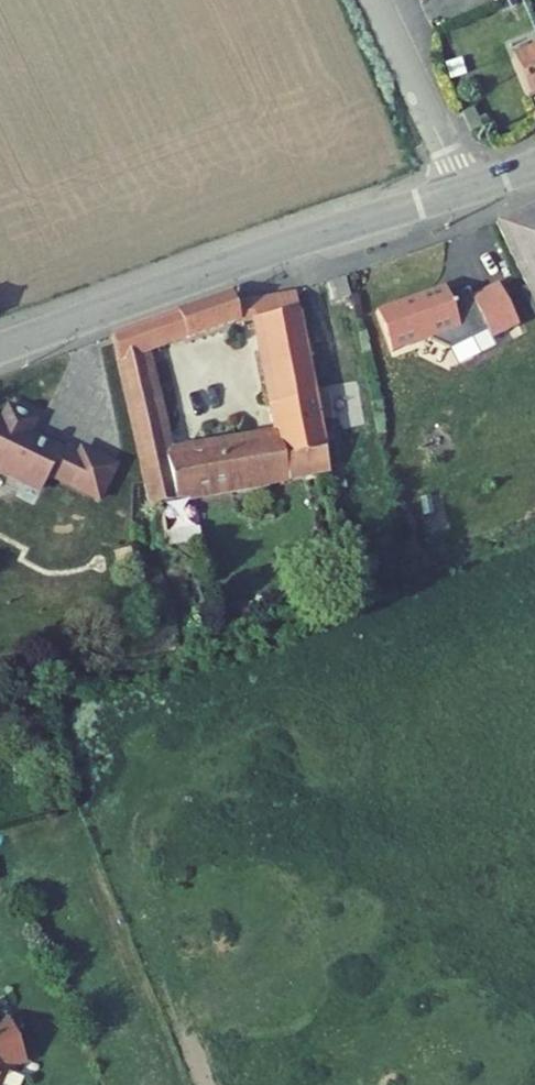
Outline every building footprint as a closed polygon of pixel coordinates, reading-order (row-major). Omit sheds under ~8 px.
[(508,67),(525,106),(534,102),(534,55),(508,67)] [(484,120),(477,105),(463,112),(470,126),(484,120)] [(404,292),(363,312),(381,351),(417,334),(438,342),(477,323),(481,333),(508,320),(489,278),(462,290),(459,282),(424,299),(404,292)] [(171,459),(149,360),(238,328),(253,329),(274,410),(318,398),(307,355),(300,329),(295,309),(238,303),(232,296),(113,339),(151,505),(175,502),(175,542),(198,542),(199,496),(338,475),(330,445),(288,456),(285,443),(171,459)] [(314,325),(300,329),(307,355),(321,351),(314,325)] [(318,398),(274,410),(285,443),(288,456),(330,445),(318,398)] [(12,407),(3,422),(30,438),(39,422),(12,407)] [(63,456),(30,438),(3,422),(0,421),(0,467),(25,482),(26,488),(36,494),(42,492),(50,479),(63,456)] [(79,465),(63,456),(50,479),(65,488),(79,465)] [(79,465),(65,488),(98,507),(117,474),(84,456),(79,465)] [(6,1076),(26,1070),(14,1027),(0,1031),(0,1084),(1,1084),(6,1076)]
